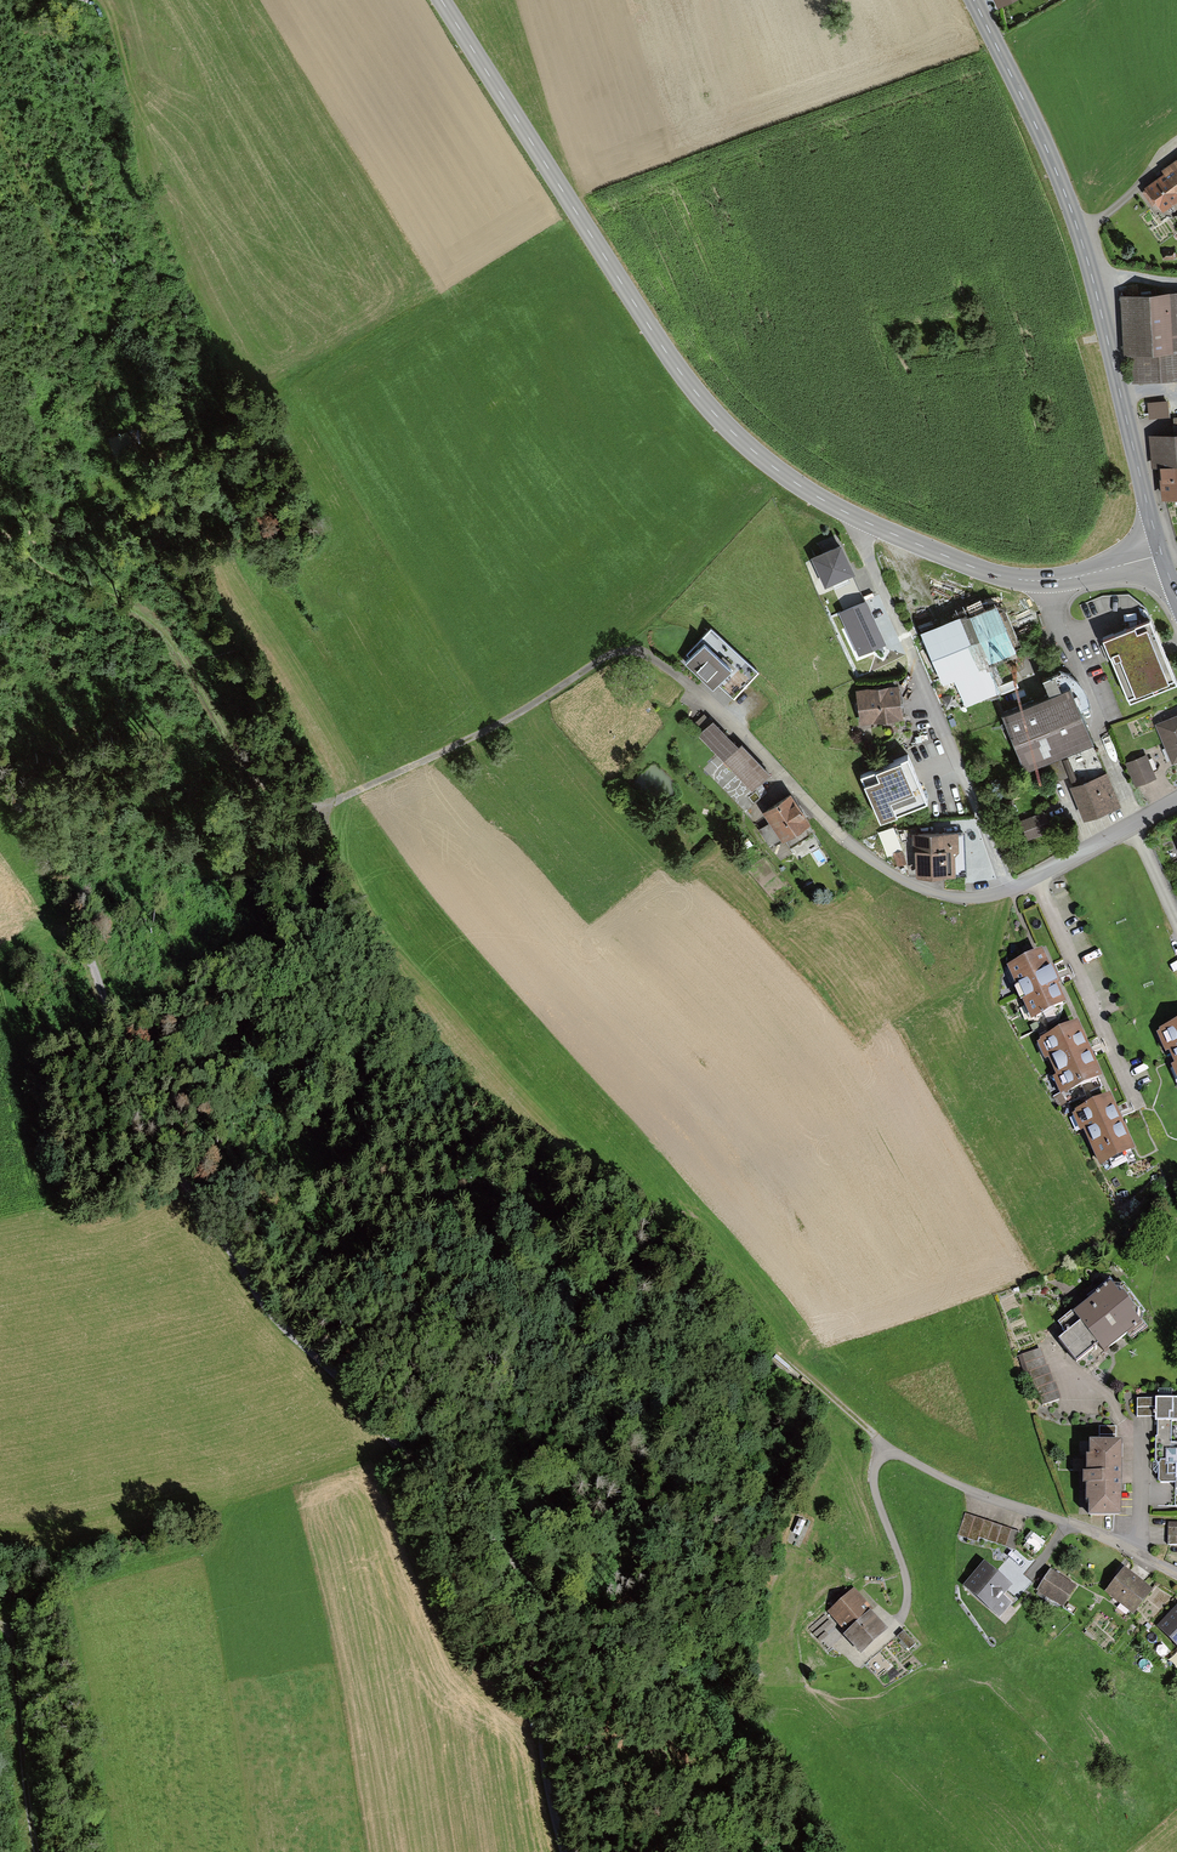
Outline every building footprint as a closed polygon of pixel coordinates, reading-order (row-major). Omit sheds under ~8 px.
[(995,9),(1013,0),(990,0),(995,9)] [(1138,193),(1158,218),(1176,204),(1176,162),(1138,193)] [(1125,298),(1131,386),(1176,383),(1176,295),(1125,298)] [(1164,400),(1146,403),(1148,416),(1166,414),(1164,400)] [(1152,437),(1158,505),(1176,503),(1176,435),(1152,437)] [(841,546),(812,559),(825,589),(855,576),(841,546)] [(866,601),(839,613),(859,657),(886,645),(866,601)] [(964,615),(920,634),(943,689),(987,670),(964,615)] [(1173,682),(1148,619),(1105,637),(1110,649),(1131,699),(1173,682)] [(711,635),(685,662),(727,701),(753,674),(711,635)] [(899,682),(856,688),(861,723),(904,717),(899,682)] [(1071,684),(1002,712),(1026,769),(1094,741),(1071,684)] [(1158,725),(1173,762),(1176,761),(1176,717),(1158,725)] [(711,727),(700,736),(752,795),(768,780),(740,748),(734,753),(711,727)] [(1144,755),(1125,764),(1135,786),(1154,777),(1144,755)] [(925,798),(907,756),(862,775),(880,817),(925,798)] [(1107,769),(1070,785),(1084,818),(1121,803),(1107,769)] [(789,792),(762,810),(782,840),(809,823),(789,792)] [(1043,814),(1013,824),(1020,844),(1050,834),(1043,814)] [(894,826),(880,831),(884,844),(898,839),(894,826)] [(957,836),(915,838),(917,876),(959,874),(957,836)] [(1042,951),(1007,967),(1031,1022),(1067,1006),(1042,951)] [(1078,1023),(1036,1042),(1061,1098),(1103,1079),(1078,1023)] [(1156,1033),(1176,1081),(1176,1023),(1156,1033)] [(1111,1096),(1073,1113),(1082,1133),(1084,1132),(1100,1168),(1136,1152),(1111,1096)] [(1112,1285),(1073,1315),(1081,1324),(1059,1341),(1076,1364),(1098,1346),(1104,1354),(1143,1324),(1112,1285)] [(1041,1349),(1018,1356),(1024,1374),(1025,1373),(1028,1382),(1033,1381),(1035,1389),(1037,1388),(1042,1405),(1061,1399),(1055,1382),(1054,1382),(1048,1366),(1047,1366),(1041,1349)] [(1137,1399),(1136,1418),(1156,1418),(1155,1461),(1158,1465),(1159,1481),(1161,1483),(1176,1483),(1176,1490),(1176,1445),(1171,1445),(1171,1423),(1176,1423),(1176,1400),(1137,1399)] [(1122,1444),(1090,1444),(1090,1458),(1086,1458),(1086,1503),(1089,1503),(1089,1518),(1122,1518),(1122,1444)] [(1165,1528),(1164,1546),(1176,1547),(1176,1529),(1165,1528)] [(983,1564),(963,1587),(999,1618),(1011,1604),(1004,1597),(1012,1588),(983,1564)] [(1125,1569),(1106,1593),(1134,1616),(1153,1592),(1125,1569)] [(1047,1575),(1033,1595),(1057,1612),(1071,1592),(1047,1575)] [(849,1594),(824,1615),(843,1638),(838,1643),(853,1661),(884,1636),(849,1594)] [(1157,1629),(1176,1649),(1176,1609),(1157,1629)]
